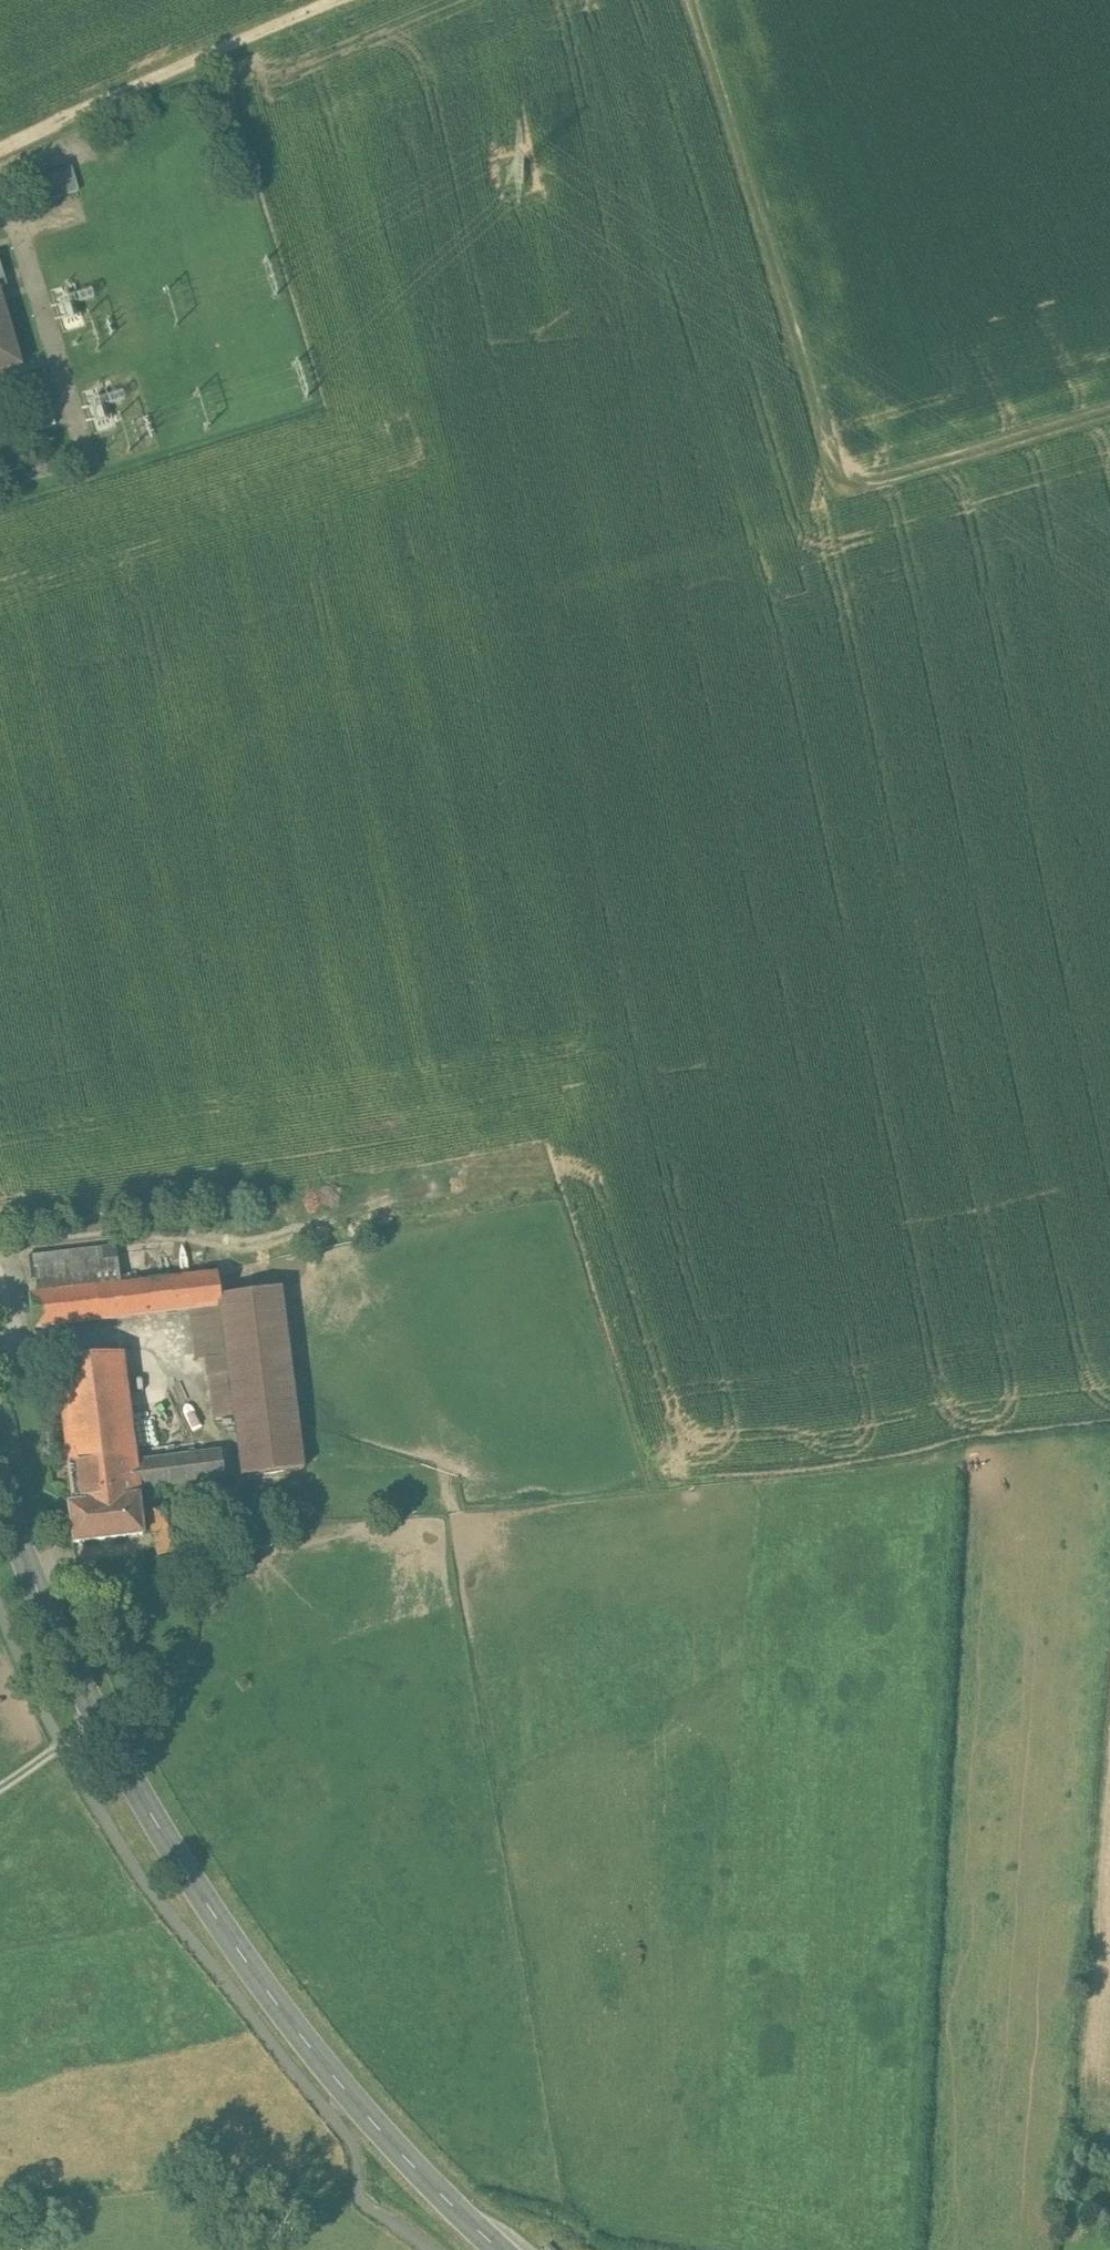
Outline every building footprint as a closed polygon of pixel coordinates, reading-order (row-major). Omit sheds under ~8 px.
[(71,167),(22,182),(29,205),(77,191),(71,167)] [(20,366),(0,296),(0,372),(20,366)] [(117,1248),(26,1258),(31,1297),(122,1287),(117,1248)] [(122,1287),(31,1297),(34,1327),(216,1308),(220,1307),(220,1300),(217,1276),(122,1287)] [(278,1294),(220,1300),(220,1307),(216,1308),(227,1392),(205,1395),(209,1417),(230,1414),(238,1475),(300,1469),(278,1294)] [(122,1349),(61,1356),(79,1503),(139,1497),(139,1490),(135,1460),(122,1349)] [(217,1451),(135,1460),(139,1490),(220,1481),(217,1451)] [(79,1503),(71,1504),(76,1542),(144,1535),(139,1497),(79,1503)] [(177,1504),(147,1507),(153,1554),(183,1549),(177,1504)]
